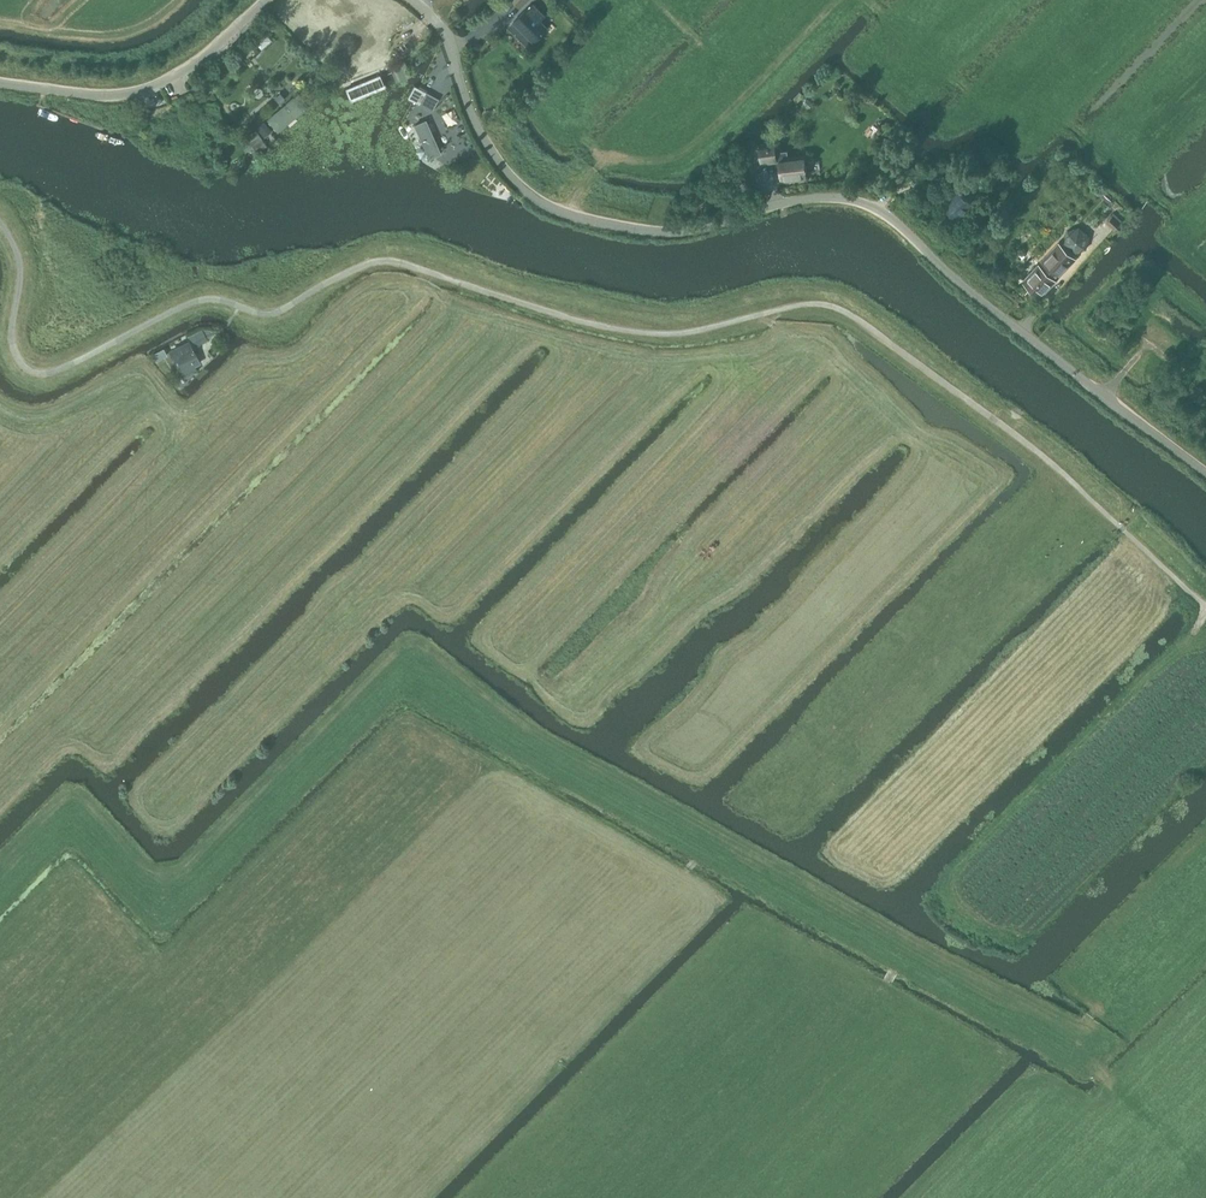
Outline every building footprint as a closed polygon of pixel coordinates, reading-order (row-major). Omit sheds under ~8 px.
[(526,7),(513,20),(533,40),(546,27),(540,21),(545,16),(532,3),(527,9),(526,7)] [(261,30),(252,39),(259,46),(263,46),(270,39),(261,30)] [(403,60),(390,66),(396,82),(410,76),(403,60)] [(318,66),(309,75),(314,80),(323,72),(318,66)] [(380,75),(346,88),(351,102),(385,88),(380,75)] [(414,85),(407,98),(413,101),(419,104),(426,92),(414,85)] [(267,119),(279,133),(308,108),(297,95),(267,119)] [(807,99),(803,103),(809,108),(813,103),(807,99)] [(427,121),(415,126),(430,160),(443,155),(427,121)] [(265,123),(258,128),(264,136),(271,131),(265,123)] [(256,130),(247,135),(258,151),(266,146),(256,130)] [(881,140),(878,146),(887,150),(890,144),(881,140)] [(762,161),(777,159),(779,159),(780,168),(781,179),(806,177),(804,157),(788,159),(787,150),(781,150),(780,145),(775,146),(775,145),(760,147),(762,161)] [(977,175),(988,186),(995,177),(984,167),(977,175)] [(957,217),(971,202),(959,190),(945,205),(957,217)] [(1113,213),(1107,219),(1116,227),(1121,220),(1113,213)] [(1067,230),(1064,243),(1074,253),(1086,249),(1089,236),(1079,226),(1067,230)] [(1040,295),(1075,257),(1059,242),(1023,280),(1040,295)] [(209,325),(188,335),(194,346),(208,339),(207,337),(213,334),(209,325)] [(189,341),(169,351),(181,373),(183,377),(197,371),(194,366),(200,363),(189,341)]
